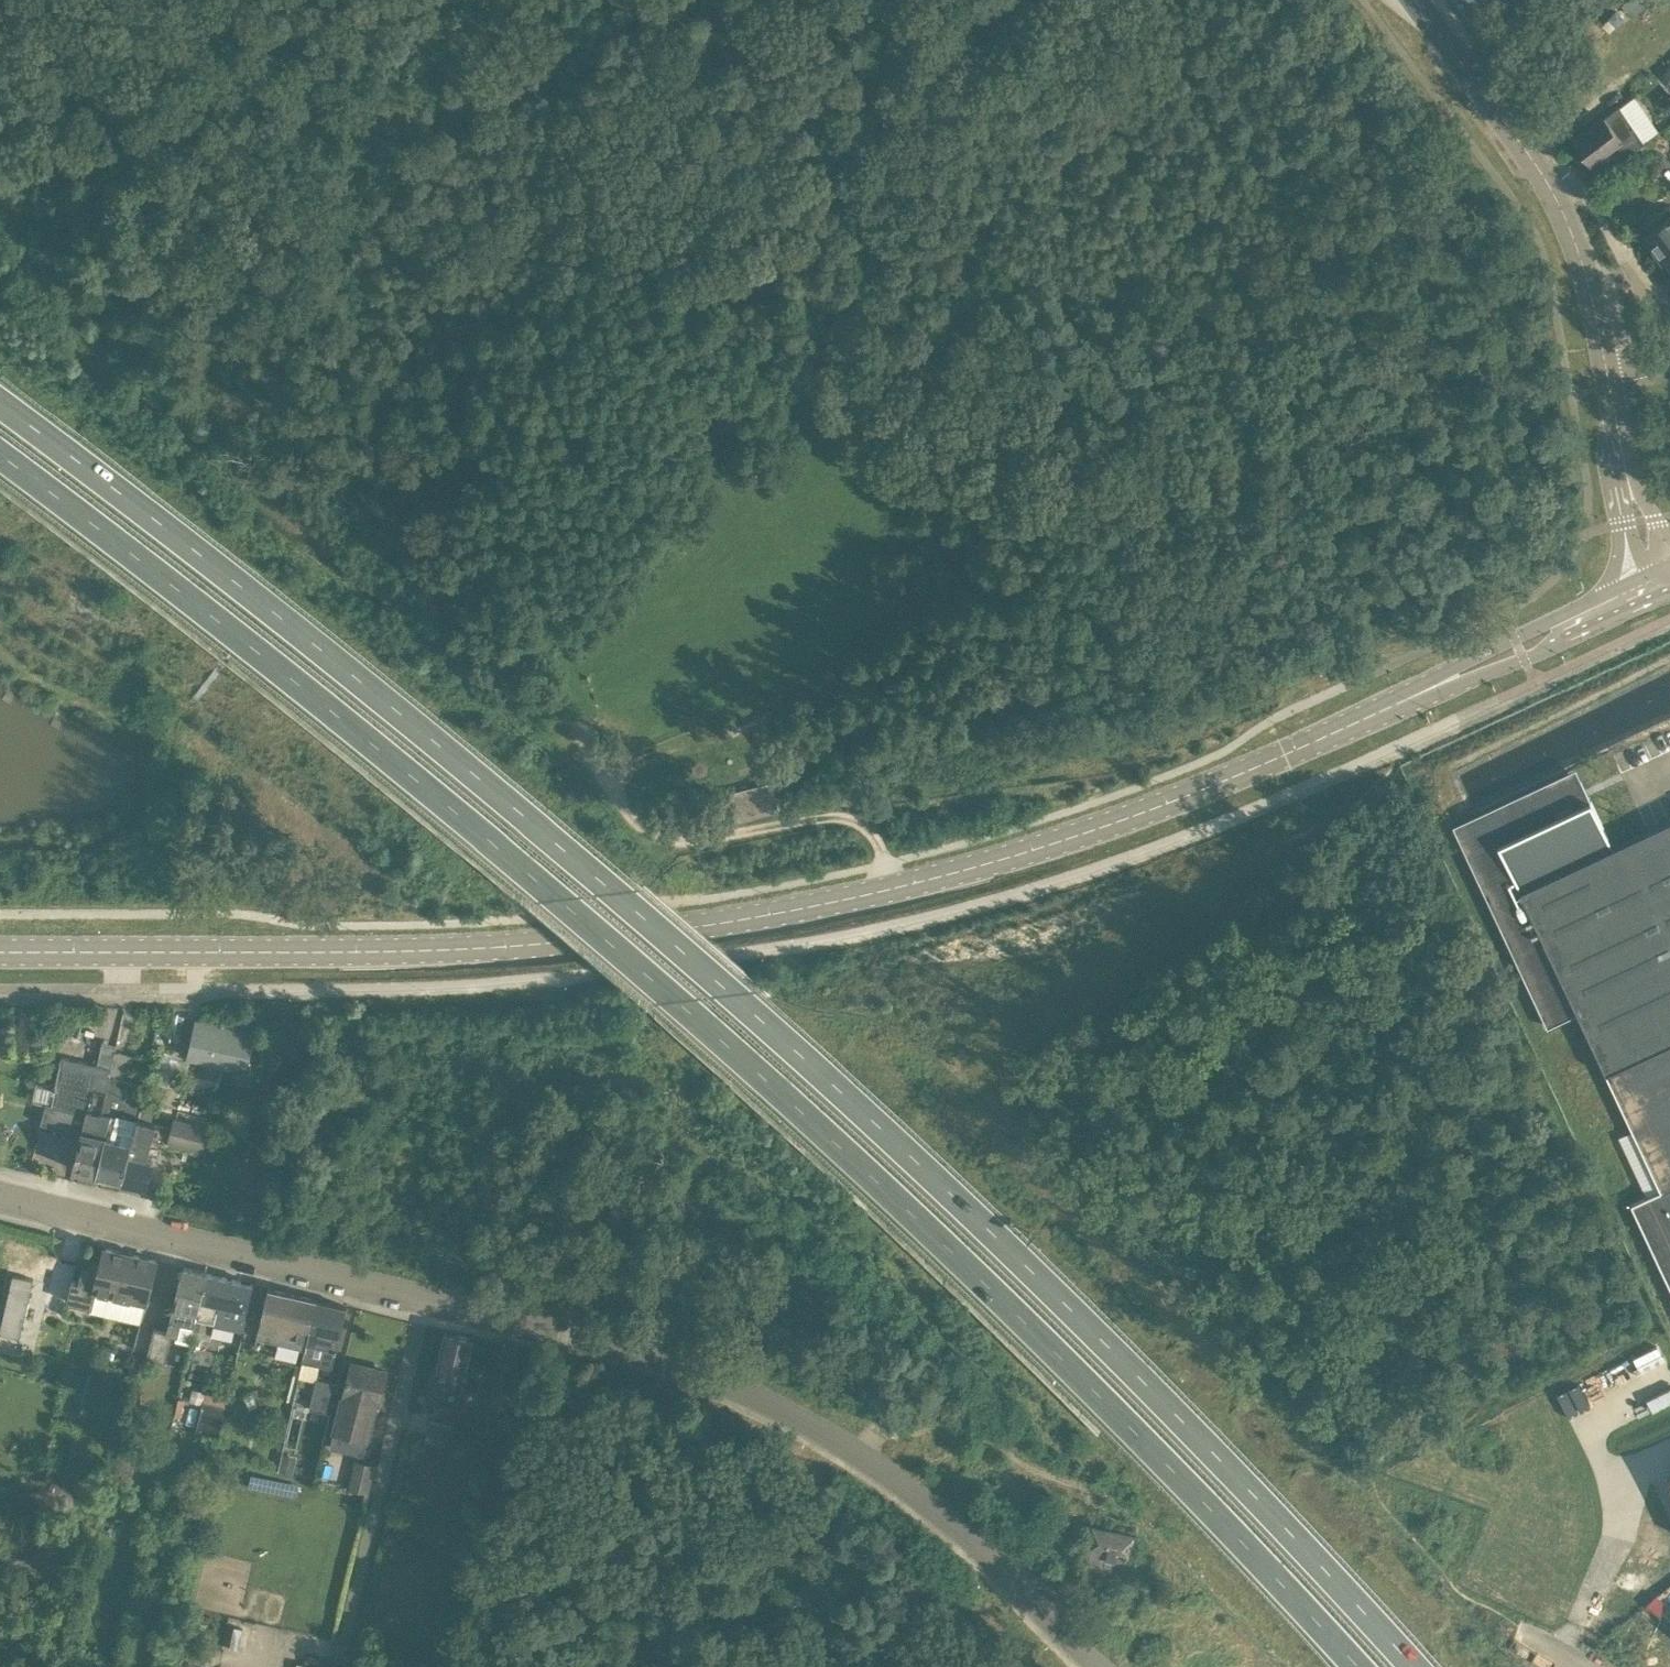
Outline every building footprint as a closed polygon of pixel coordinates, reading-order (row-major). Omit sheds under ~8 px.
[(1637,0),(1626,0),(1622,4),(1633,16),(1643,7),(1637,0)] [(1616,10),(1608,18),(1616,26),(1624,18),(1616,10)] [(1662,73),(1669,84),(1669,67),(1662,73)] [(1645,143),(1619,107),(1572,142),(1590,165),(1616,145),(1625,158),(1645,143)] [(1643,236),(1669,272),(1669,216),(1643,236)] [(1472,866),(1547,1026),(1577,1013),(1661,1191),(1632,1204),(1669,1286),(1669,821),(1598,855),(1584,827),(1589,824),(1570,782),(1478,825),(1483,836),(1463,846),(1472,866)] [(731,796),(737,821),(779,811),(772,787),(731,796)] [(196,1018),(186,1058),(245,1072),(255,1032),(196,1018)] [(122,1181),(137,1119),(137,1118),(138,1118),(147,1076),(129,1072),(130,1068),(132,1058),(116,1054),(112,1071),(101,1113),(112,1115),(109,1128),(98,1175),(122,1181)] [(82,1133),(83,1126),(98,1130),(99,1125),(109,1128),(112,1115),(101,1113),(112,1071),(62,1058),(56,1087),(53,1087),(53,1088),(56,1089),(52,1106),(46,1105),(42,1125),(53,1128),(54,1126),(82,1133)] [(156,1123),(138,1118),(137,1118),(137,1119),(122,1181),(147,1187),(153,1160),(147,1159),(156,1123)] [(207,1127),(175,1119),(174,1121),(169,1140),(202,1148),(207,1127)] [(98,1175),(109,1128),(99,1125),(98,1130),(83,1126),(82,1133),(73,1169),(98,1175)] [(237,1193),(257,1198),(264,1168),(244,1164),(237,1193)] [(156,1261),(127,1254),(106,1249),(100,1271),(83,1266),(79,1283),(72,1281),(67,1302),(141,1323),(156,1261)] [(195,1321),(207,1273),(183,1267),(167,1330),(154,1329),(147,1361),(165,1365),(171,1335),(177,1336),(177,1339),(190,1342),(196,1321),(195,1321)] [(195,1321),(196,1321),(215,1324),(217,1315),(232,1319),(229,1329),(241,1333),(253,1285),(207,1273),(195,1321)] [(0,1331),(0,1332),(20,1337),(33,1279),(13,1275),(0,1331)] [(306,1349),(317,1300),(269,1288),(256,1339),(304,1349),(306,1349)] [(306,1349),(304,1349),(299,1377),(316,1380),(319,1367),(331,1369),(347,1307),(317,1300),(306,1349)] [(474,1339),(445,1331),(427,1402),(457,1407),(474,1339)] [(351,1363),(346,1384),(334,1433),(370,1441),(388,1372),(351,1363)] [(318,1377),(309,1408),(332,1415),(341,1384),(318,1377)] [(218,1437),(226,1406),(203,1401),(196,1432),(218,1437)] [(456,1426),(429,1420),(424,1439),(452,1446),(456,1426)] [(283,1453),(279,1471),(292,1474),(297,1456),(283,1453)] [(379,1466),(378,1466),(356,1461),(349,1489),(372,1494),(379,1466)] [(1093,1528),(1089,1550),(1085,1574),(1118,1585),(1126,1558),(1129,1558),(1133,1537),(1093,1528)] [(1657,1598),(1650,1607),(1658,1614),(1665,1605),(1657,1598)]
